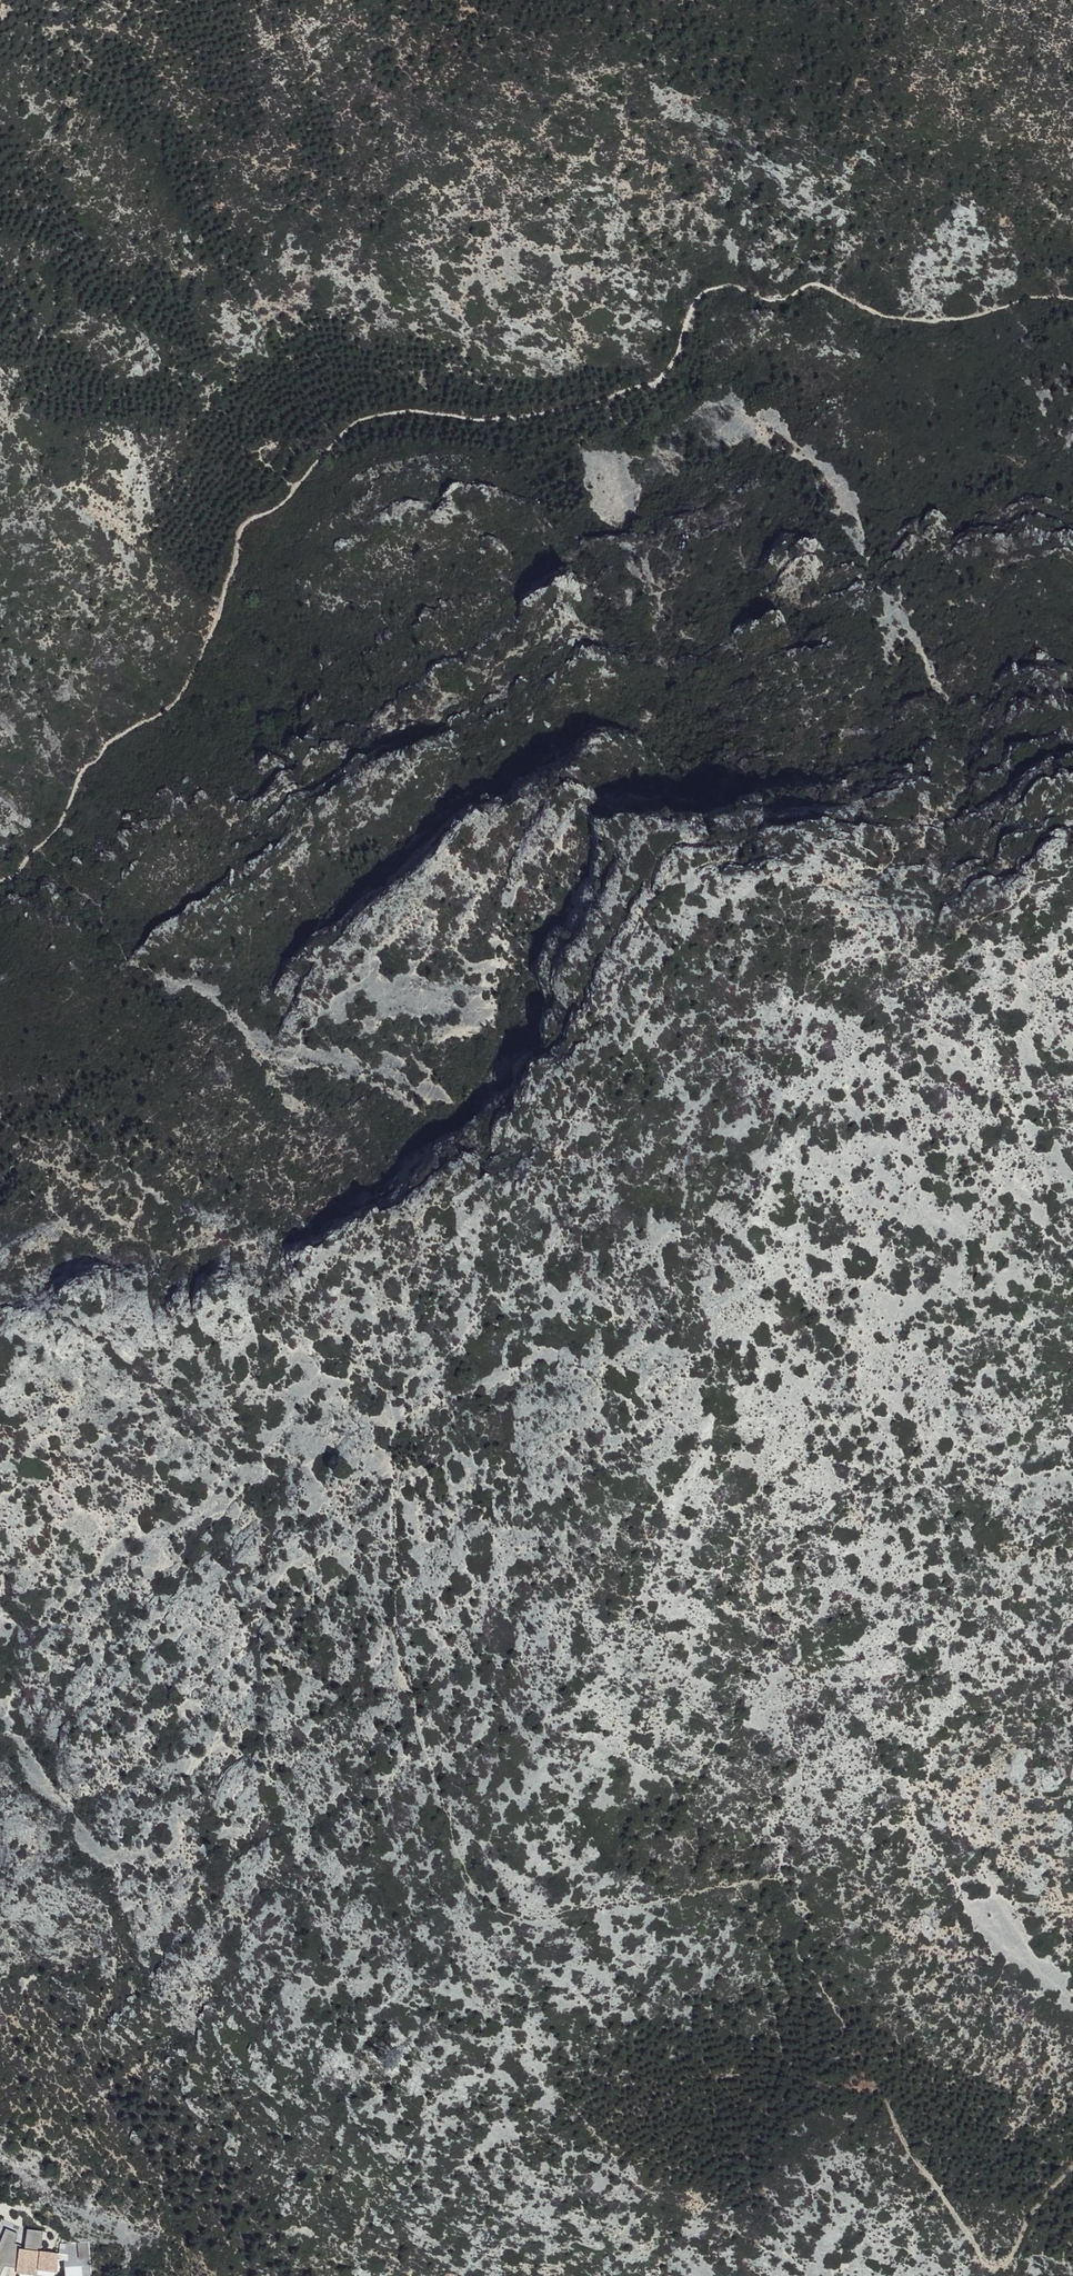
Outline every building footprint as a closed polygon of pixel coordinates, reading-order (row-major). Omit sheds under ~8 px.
[(4,2232),(0,2242),(0,2275),(2,2270),(15,2271),(14,2275),(36,2275),(36,2273),(54,2275),(56,2257),(39,2255),(42,2236),(26,2233),(23,2251),(12,2247),(16,2238),(4,2232)]
